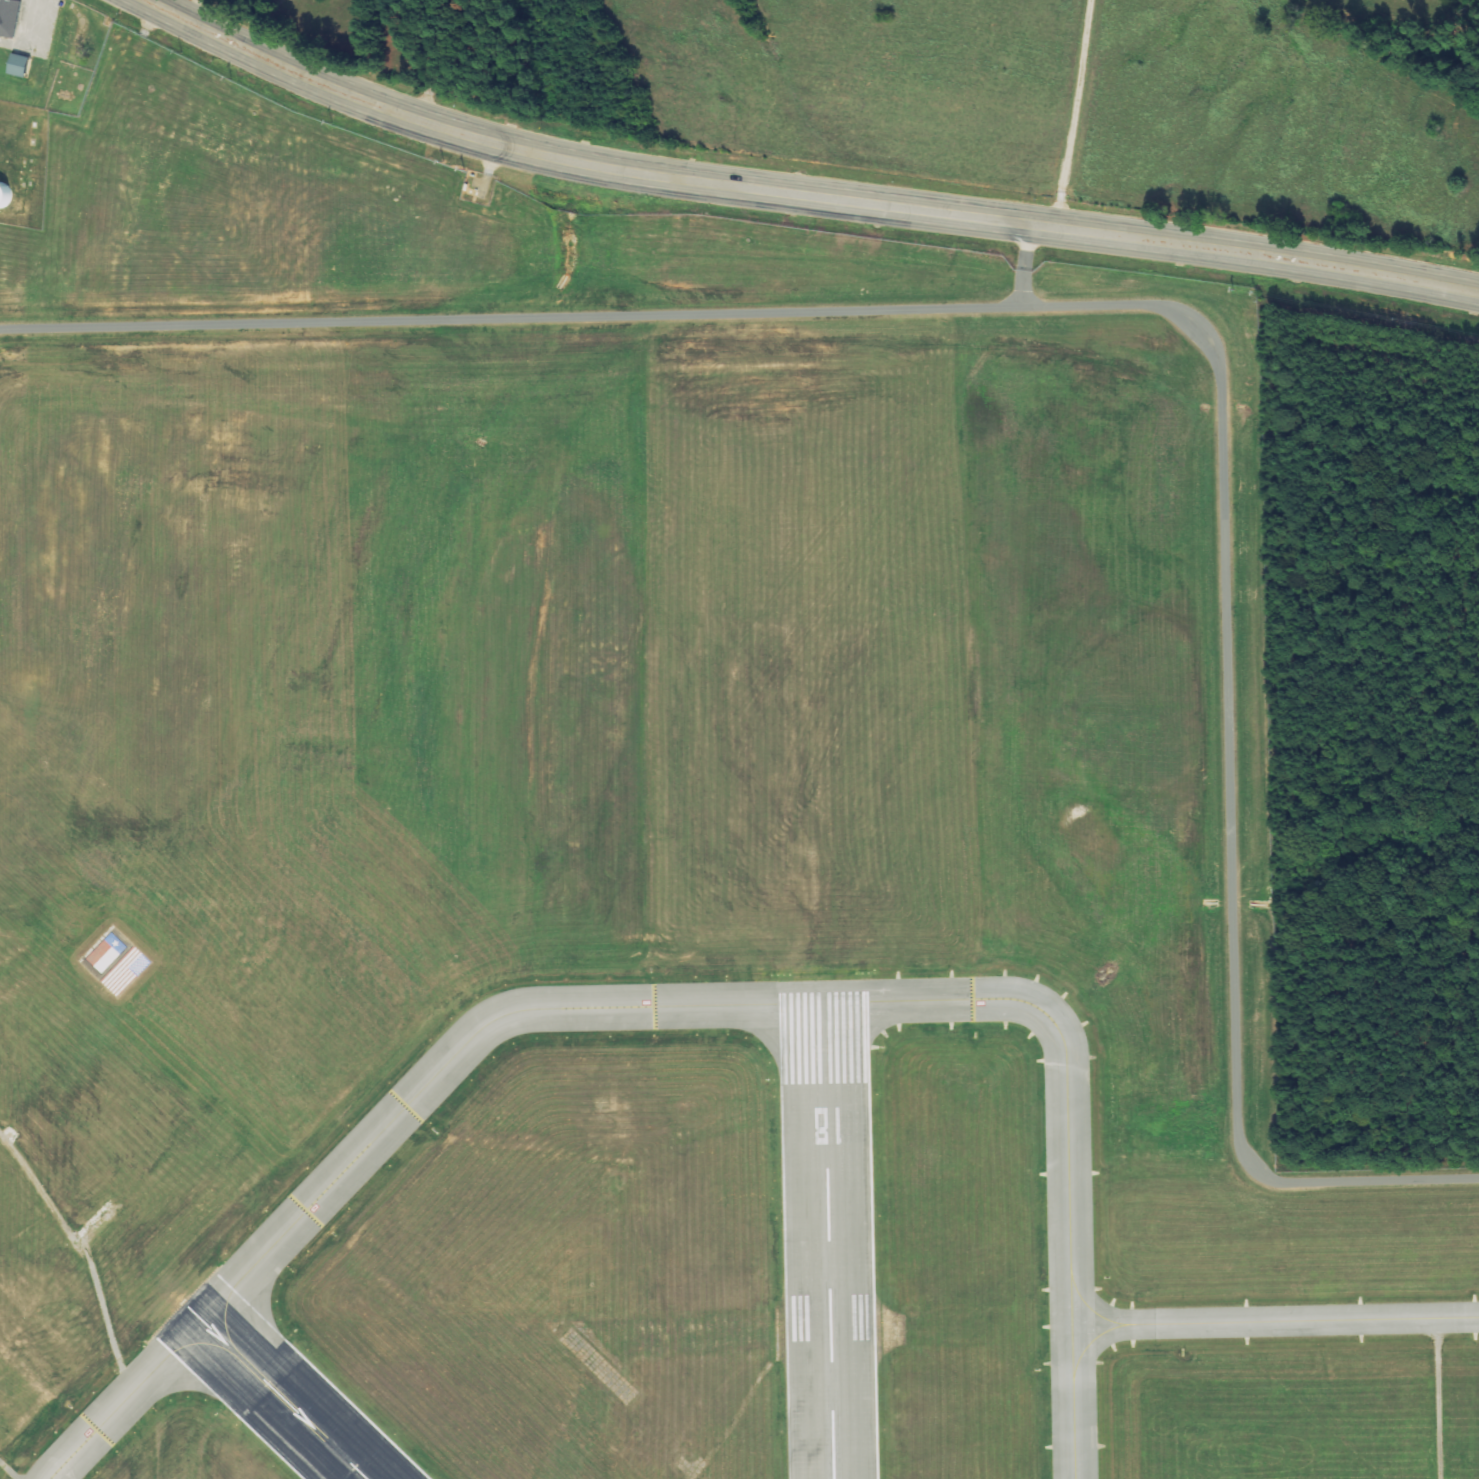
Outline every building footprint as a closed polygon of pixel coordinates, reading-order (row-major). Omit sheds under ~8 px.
[(15,39),(23,2),(13,0),(2,0),(1,6),(0,6),(0,36),(15,39)] [(14,54),(9,74),(28,79),(32,59),(14,54)] [(22,209),(23,184),(0,183),(0,208),(22,209)] [(129,949),(113,933),(86,959),(102,975),(129,949)]
